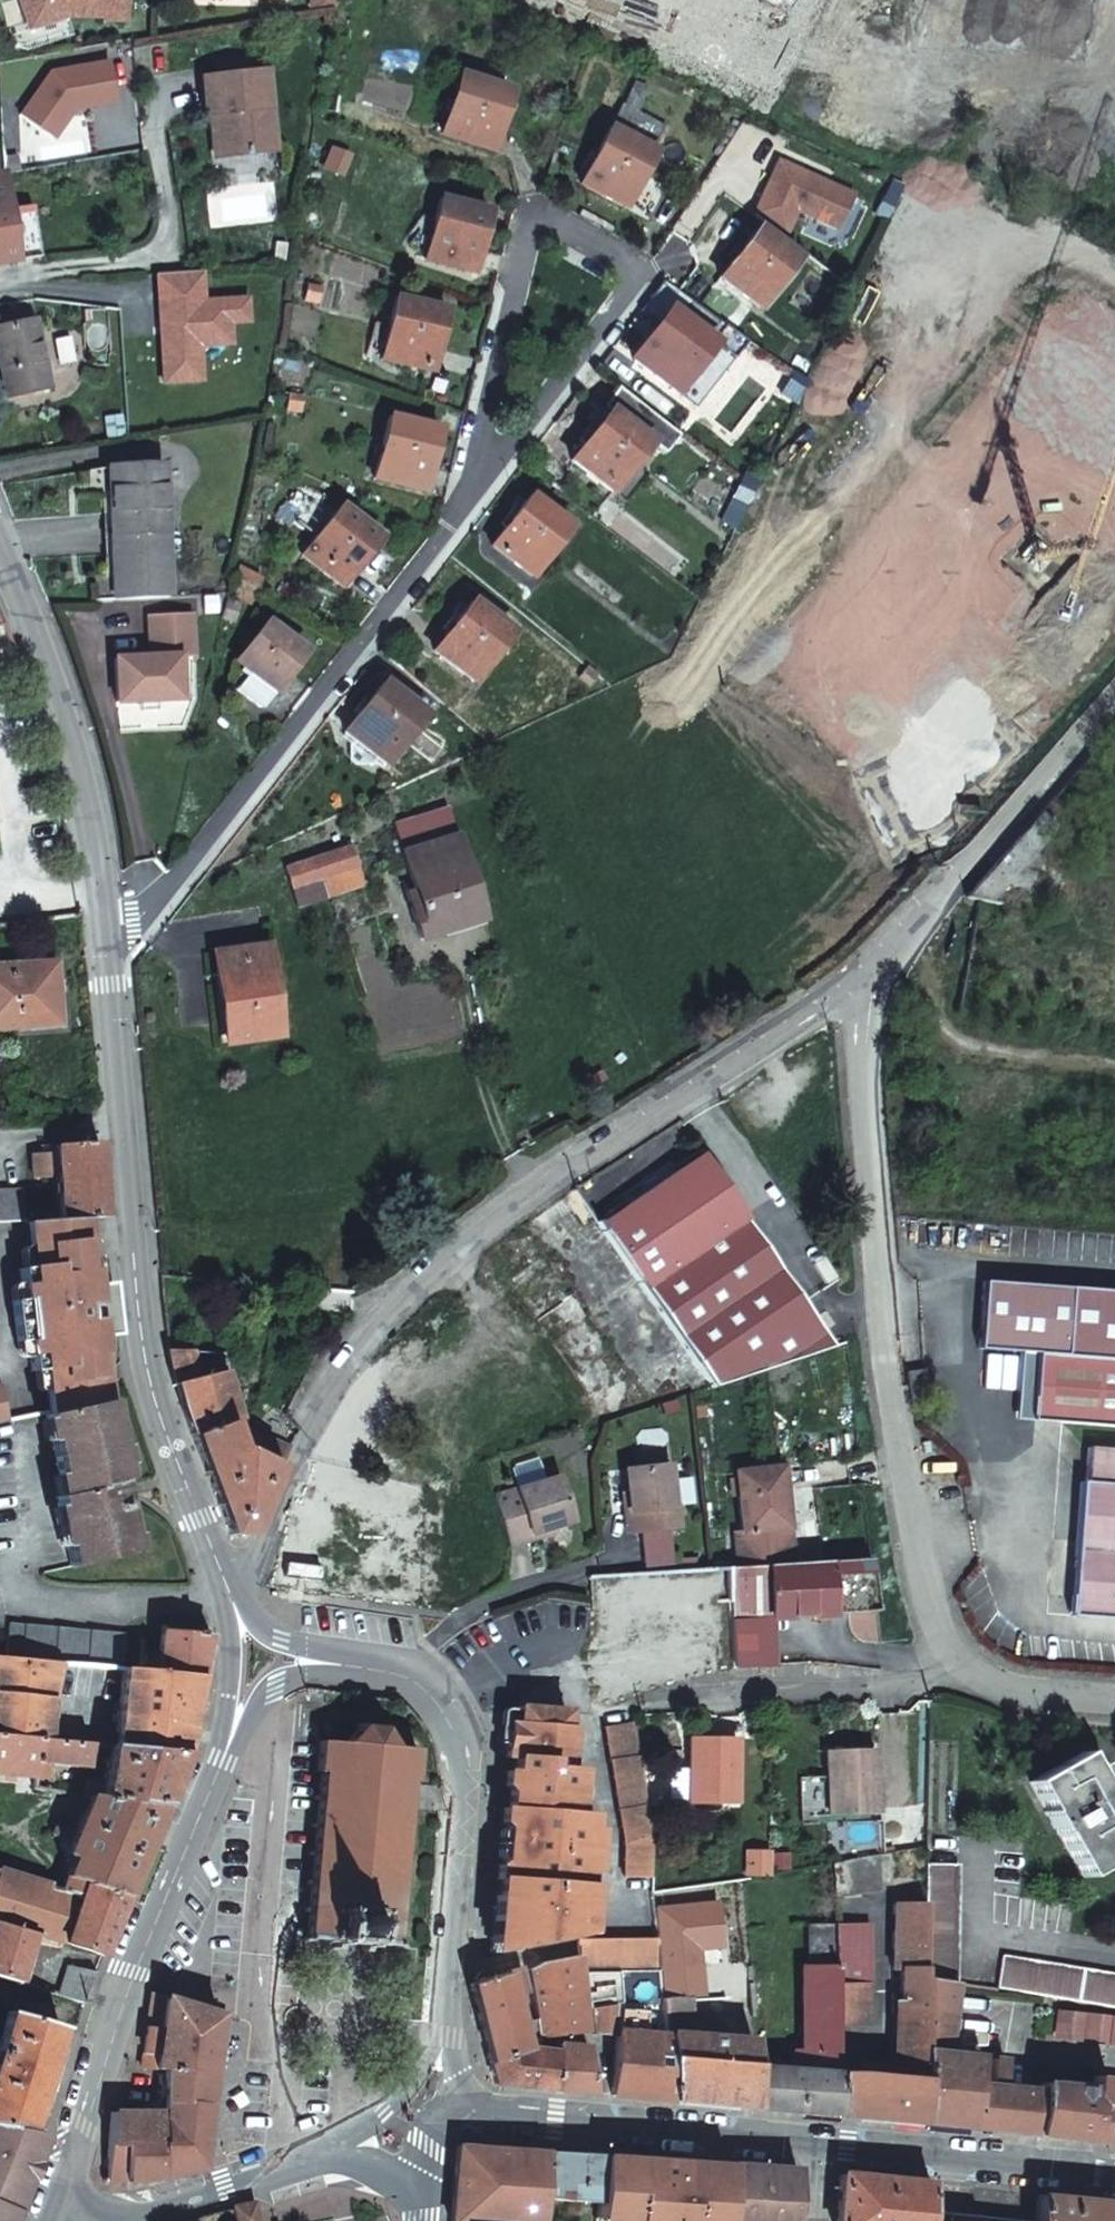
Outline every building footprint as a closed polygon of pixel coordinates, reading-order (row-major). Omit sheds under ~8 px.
[(19,103),(59,96),(51,49),(10,56),(19,103)] [(219,61),(220,75),(250,72),(248,58),(219,61)] [(227,155),(274,150),(265,70),(250,72),(220,75),(203,76),(207,115),(211,114),(221,113),(227,155)] [(456,73),(441,134),(489,147),(504,85),(456,73)] [(60,101),(59,96),(19,103),(20,109),(60,101)] [(221,113),(211,114),(216,156),(227,155),(221,113)] [(625,209),(654,153),(610,130),(581,186),(625,209)] [(19,255),(10,206),(4,172),(0,172),(0,258),(19,255)] [(473,272),(489,211),(442,198),(426,258),(473,272)] [(884,224),(893,206),(882,200),(873,219),(884,224)] [(10,206),(19,255),(45,251),(36,201),(10,206)] [(798,260),(755,228),(718,278),(760,310),(798,260)] [(750,338),(743,333),(688,294),(664,277),(640,308),(662,325),(634,361),(696,408),(750,338)] [(431,371),(446,308),(397,296),(382,358),(431,371)] [(40,318),(0,325),(0,356),(6,393),(52,386),(40,318)] [(677,432),(619,385),(604,404),(611,410),(573,459),(612,489),(651,440),(663,450),(677,432)] [(374,471),(422,484),(437,428),(389,416),(374,471)] [(113,601),(167,598),(158,477),(158,465),(104,468),(113,601)] [(750,503),(763,476),(751,472),(741,499),(750,503)] [(492,544),(532,575),(570,526),(531,495),(492,544)] [(340,587),(380,536),(342,506),(303,557),(340,587)] [(236,578),(250,586),(256,575),(242,567),(236,578)] [(243,599),(250,586),(236,578),(229,591),(243,599)] [(431,650),(469,681),(508,631),(469,600),(431,650)] [(189,616),(147,618),(149,658),(113,660),(115,704),(138,703),(155,702),(179,701),(177,658),(191,657),(189,616)] [(256,707),(303,649),(265,620),(235,658),(241,664),(237,669),(242,673),(231,687),(256,707)] [(383,765),(422,716),(382,684),(343,734),(383,765)] [(155,702),(138,703),(139,712),(156,712),(155,702)] [(410,939),(472,923),(442,811),(387,825),(406,892),(398,895),(410,939)] [(326,872),(332,892),(363,883),(351,844),(320,853),(326,872)] [(326,872),(320,853),(291,862),(297,880),(326,872)] [(258,1028),(284,1024),(273,937),(220,942),(229,1023),(257,1021),(258,1028)] [(53,961),(0,966),(0,1032),(59,1026),(53,961)] [(84,1214),(106,1213),(101,1138),(53,1141),(53,1149),(31,1151),(32,1174),(55,1173),(59,1216),(84,1214)] [(707,1154),(604,1223),(609,1230),(648,1288),(667,1316),(716,1387),(752,1376),(834,1350),(751,1219),(707,1154)] [(24,1218),(22,1189),(0,1189),(0,1219),(24,1218)] [(20,1263),(29,1340),(99,1339),(99,1334),(93,1284),(84,1214),(59,1216),(32,1217),(27,1218),(33,1262),(20,1263)] [(108,1282),(93,1284),(99,1334),(115,1332),(108,1282)] [(1057,1353),(1114,1357),(1114,1289),(1061,1285),(1057,1353)] [(356,1293),(323,1290),(322,1308),(354,1311),(356,1293)] [(99,1339),(29,1340),(33,1365),(46,1363),(51,1406),(107,1394),(99,1339)] [(1028,1351),(1026,1416),(1114,1422),(1114,1357),(1057,1353),(1028,1351)] [(219,1352),(170,1352),(179,1390),(182,1400),(196,1438),(236,1425),(233,1419),(241,1417),(219,1352)] [(993,1434),(995,1376),(963,1375),(961,1433),(993,1434)] [(10,1415),(3,1381),(0,1382),(0,1417),(10,1415)] [(107,1394),(51,1406),(47,1407),(64,1490),(58,1492),(73,1561),(134,1548),(123,1498),(119,1477),(124,1475),(107,1394)] [(283,1464),(261,1454),(245,1447),(236,1425),(196,1438),(232,1532),(257,1532),(283,1464)] [(1092,1446),(1090,1481),(1085,1480),(1077,1615),(1114,1618),(1114,1447),(1092,1446)] [(522,1487),(497,1494),(512,1544),(511,1546),(537,1539),(534,1532),(554,1526),(575,1520),(562,1475),(549,1479),(542,1457),(518,1464),(516,1468),(522,1487)] [(675,1503),(671,1503),(667,1461),(627,1465),(631,1508),(626,1508),(628,1529),(677,1525),(675,1503)] [(763,1562),(794,1560),(790,1527),(783,1464),(736,1469),(743,1530),(737,1531),(741,1563),(763,1562)] [(128,1497),(124,1475),(119,1477),(123,1498),(128,1497)] [(336,1490),(301,1479),(282,1524),(289,1526),(290,1522),(305,1526),(306,1523),(322,1528),(336,1490)] [(431,1485),(404,1481),(401,1480),(396,1513),(427,1517),(431,1485)] [(534,1532),(537,1539),(557,1533),(554,1526),(534,1532)] [(653,1569),(685,1567),(684,1548),(651,1550),(653,1569)] [(790,1615),(878,1610),(871,1556),(794,1560),(763,1562),(741,1563),(731,1564),(733,1598),(736,1640),(757,1639),(756,1617),(790,1615)] [(731,1564),(713,1565),(685,1567),(653,1569),(603,1571),(590,1573),(592,1604),(733,1598),(731,1564)] [(779,1660),(792,1661),(790,1615),(756,1617),(757,1639),(764,1639),(765,1662),(771,1661),(779,1660)] [(10,1619),(7,1655),(36,1658),(66,1660),(116,1665),(123,1665),(126,1630),(10,1619)] [(204,1673),(210,1632),(163,1627),(161,1650),(145,1648),(143,1667),(204,1673)] [(736,1640),(738,1666),(756,1663),(756,1652),(757,1652),(757,1639),(736,1640)] [(756,1652),(756,1663),(765,1662),(764,1639),(757,1639),(757,1652),(756,1652)] [(44,1738),(55,1739),(59,1704),(64,1687),(66,1660),(36,1658),(7,1655),(0,1654),(0,1734),(44,1738)] [(188,1753),(204,1673),(143,1667),(128,1666),(121,1746),(188,1753)] [(513,1782),(573,1781),(575,1765),(565,1765),(568,1722),(562,1722),(562,1706),(516,1705),(515,1720),(508,1720),(506,1753),(516,1754),(515,1766),(513,1782)] [(603,1724),(610,1784),(643,1785),(636,1718),(603,1724)] [(409,1800),(411,1777),(415,1777),(417,1746),(391,1744),(384,1733),(386,1728),(381,1725),(378,1730),(361,1729),(360,1724),(355,1725),(356,1731),(343,1740),(320,1738),(317,1768),(321,1768),(320,1793),(316,1793),(316,1798),(319,1799),(318,1822),(314,1822),(314,1828),(317,1829),(315,1850),(312,1850),(312,1856),(315,1856),(314,1881),(310,1881),(310,1888),(313,1888),(312,1907),(307,1907),(307,1912),(311,1913),(310,1931),(304,1935),(307,1939),(313,1935),(327,1936),(327,1940),(340,1941),(340,1945),(348,1945),(348,1942),(363,1943),(363,1946),(370,1946),(370,1943),(381,1944),(381,1941),(395,1941),(398,1945),(402,1942),(399,1939),(400,1921),(404,1921),(404,1915),(401,1915),(402,1894),(406,1894),(406,1888),(403,1888),(404,1863),(408,1863),(408,1858),(405,1858),(406,1836),(410,1836),(410,1830),(407,1830),(409,1806),(412,1806),(412,1800),(409,1800)] [(691,1799),(739,1800),(740,1735),(692,1733),(691,1799)] [(9,1772),(8,1778),(22,1779),(22,1773),(41,1775),(42,1762),(44,1738),(0,1734),(0,1771),(9,1772)] [(94,1743),(55,1739),(44,1738),(42,1762),(92,1767),(94,1743)] [(188,1753),(121,1746),(111,1745),(108,1790),(92,1782),(92,1794),(169,1801),(186,1759),(188,1753)] [(879,1812),(877,1746),(830,1747),(833,1813),(879,1812)] [(1102,1762),(1097,1764),(1089,1749),(1034,1779),(1051,1809),(1049,1810),(1062,1833),(1064,1832),(1088,1875),(1114,1861),(1114,1796),(1108,1784),(1113,1781),(1102,1762)] [(51,1779),(41,1778),(40,1784),(40,1790),(51,1791),(51,1779)] [(506,1837),(588,1835),(588,1829),(570,1829),(571,1806),(564,1806),(565,1792),(572,1792),(573,1781),(513,1782),(510,1804),(508,1819),(506,1837)] [(610,1784),(616,1835),(647,1834),(645,1805),(643,1785),(610,1784)] [(169,1801),(92,1794),(84,1817),(79,1830),(73,1843),(68,1856),(77,1860),(69,1877),(130,1896),(169,1801)] [(73,1843),(79,1830),(62,1822),(56,1836),(73,1843)] [(649,1873),(647,1834),(616,1835),(621,1875),(649,1873)] [(531,1906),(574,1900),(574,1878),(567,1878),(568,1861),(569,1846),(586,1845),(588,1835),(506,1837),(503,1863),(501,1875),(500,1883),(527,1879),(531,1906)] [(586,1861),(586,1845),(569,1846),(568,1861),(586,1861)] [(882,1891),(879,1854),(834,1861),(836,1896),(882,1891)] [(928,1977),(959,1982),(961,1864),(929,1863),(929,1906),(928,1971),(928,1977)] [(63,1889),(0,1868),(0,1920),(37,1930),(37,1933),(70,1943),(85,1896),(63,1889)] [(107,1953),(130,1896),(69,1877),(63,1889),(85,1896),(70,1943),(107,1953)] [(488,1951),(574,1936),(574,1903),(574,1900),(531,1906),(527,1879),(500,1883),(499,1891),(498,1903),(494,1904),(488,1951)] [(902,1971),(928,1971),(929,1906),(896,1907),(896,1971),(902,1971)] [(23,1980),(37,1933),(37,1930),(0,1920),(0,1973),(23,1980)] [(869,1923),(834,1920),(834,1923),(836,1989),(866,1989),(866,1961),(869,1961),(869,1923)] [(755,2065),(758,2108),(841,2116),(839,2073),(838,2025),(836,1989),(834,1923),(804,1925),(806,1967),(800,1967),(804,2052),(814,2052),(815,2071),(804,2070),(798,2069),(798,2063),(791,2063),(791,2068),(755,2065)] [(621,1972),(662,1970),(658,1936),(579,1940),(581,1953),(583,1973),(621,1972)] [(542,2034),(589,2031),(587,2009),(595,2008),(624,2000),(624,1995),(621,1972),(583,1973),(581,1953),(541,1957),(532,1967),(539,2016),(542,2034)] [(1114,2007),(1114,1972),(1005,1955),(999,1988),(1114,2007)] [(68,1994),(87,2001),(100,1970),(85,1966),(76,1971),(68,1994)] [(529,1990),(524,1966),(508,1970),(515,1994),(529,1990)] [(492,2059),(529,2049),(521,2018),(515,1994),(508,1970),(470,1980),(492,2059)] [(925,2124),(928,1977),(928,1971),(902,1971),(902,1996),(896,1996),(896,2015),(901,2015),(900,2078),(839,2073),(841,2116),(925,2124)] [(12,2010),(15,2011),(23,1980),(0,1973),(0,2005),(12,2010)] [(951,2053),(959,1982),(928,1977),(925,2124),(1037,2135),(1043,2091),(1005,2086),(1007,2061),(993,2060),(991,2084),(978,2082),(980,2057),(951,2053)] [(866,2025),(866,1989),(836,1989),(838,2025),(866,2025)] [(221,2013),(167,1997),(156,1993),(145,2067),(166,2068),(215,2071),(221,2013)] [(694,1993),(664,1995),(668,2034),(675,2100),(758,2108),(755,2065),(753,2040),(697,2030),(694,1993)] [(623,2008),(624,2000),(595,2008),(597,2032),(620,2035),(614,2094),(675,2100),(668,2034),(650,2032),(649,2013),(623,2008)] [(31,2128),(63,2022),(15,2011),(12,2010),(0,2054),(0,2125),(31,2128)] [(1114,2048),(1114,2018),(1061,2012),(1057,2041),(1114,2048)] [(529,2049),(542,2034),(539,2016),(521,2018),(529,2049)] [(595,2092),(590,2044),(561,2042),(561,2047),(557,2088),(595,2092)] [(557,2088),(561,2047),(529,2049),(492,2059),(497,2083),(557,2088)] [(814,2052),(804,2052),(804,2070),(815,2071),(814,2052)] [(204,2169),(215,2071),(166,2068),(163,2110),(112,2109),(108,2181),(127,2177),(127,2182),(204,2169)] [(1114,2142),(1114,2101),(1105,2100),(1112,2076),(1093,2073),(1091,2087),(1044,2081),(1043,2091),(1037,2135),(1114,2142)] [(37,2129),(31,2128),(0,2125),(0,2220),(10,2220),(28,2176),(21,2173),(26,2160),(37,2129)] [(33,2163),(47,2130),(37,2129),(26,2160),(33,2163)] [(544,2201),(547,2155),(459,2148),(452,2220),(543,2220),(544,2201)] [(602,2168),(603,2160),(547,2155),(544,2201),(600,2206),(602,2168)] [(658,2164),(603,2160),(602,2168),(657,2172),(658,2164)] [(602,2168),(600,2206),(598,2220),(727,2220),(730,2173),(674,2169),(673,2168),(672,2167),(671,2166),(669,2165),(658,2164),(657,2172),(602,2168)] [(727,2220),(795,2220),(798,2174),(731,2169),(730,2173),(727,2220)] [(932,2187),(913,2185),(842,2178),(839,2220),(930,2220),(930,2215),(932,2187)] [(1039,2197),(1037,2220),(1114,2220),(1114,2204),(1039,2197)] [(258,2205),(242,2210),(245,2220),(263,2220),(258,2205)]
